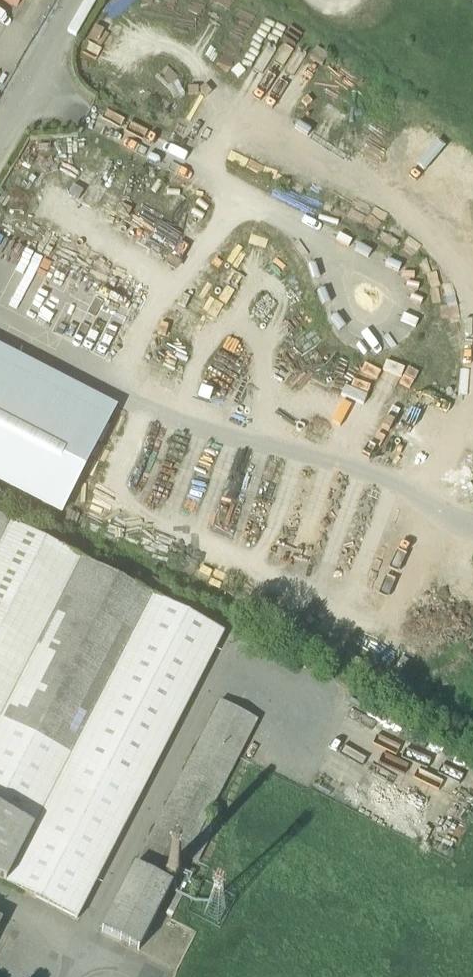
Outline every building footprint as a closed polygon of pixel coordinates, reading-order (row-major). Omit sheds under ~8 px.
[(106,423),(0,369),(0,481),(60,512),(106,423)] [(0,518),(0,881),(77,920),(224,634),(0,518)] [(220,702),(135,868),(160,881),(166,868),(180,842),(192,847),(193,848),(204,826),(257,721),(256,720),(220,702)] [(192,847),(186,858),(196,863),(213,831),(204,826),(193,848),(192,847)] [(186,858),(192,847),(180,842),(166,868),(167,869),(167,867),(168,867),(169,866),(171,865),(172,865),(174,865),(175,865),(177,866),(178,867),(179,868),(180,870),(186,858)] [(160,881),(135,868),(102,933),(138,951),(172,886),(160,881)]
